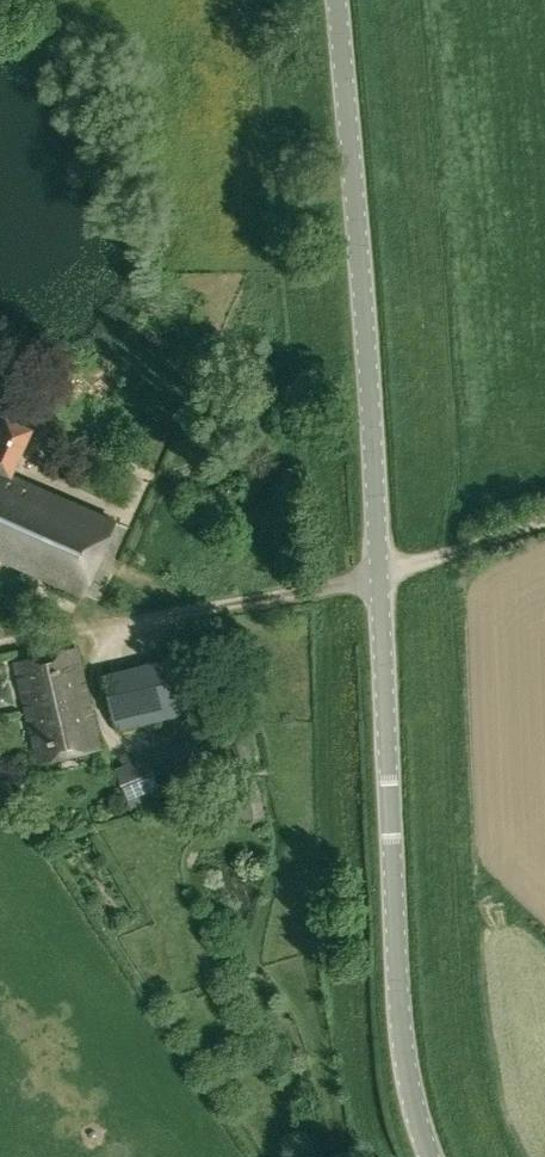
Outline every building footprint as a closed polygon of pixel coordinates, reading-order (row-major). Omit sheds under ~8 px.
[(0,434),(0,561),(84,597),(117,521),(13,474),(33,430),(7,418),(0,434)] [(15,663),(25,708),(88,693),(78,649),(15,663)] [(123,674),(125,723),(187,720),(185,671),(123,674)] [(88,693),(25,708),(27,716),(38,763),(101,749),(89,700),(88,693)] [(185,742),(167,750),(177,777),(196,769),(185,742)] [(134,763),(116,770),(127,797),(145,790),(134,763)] [(260,787),(238,792),(244,820),(265,815),(260,787)]
